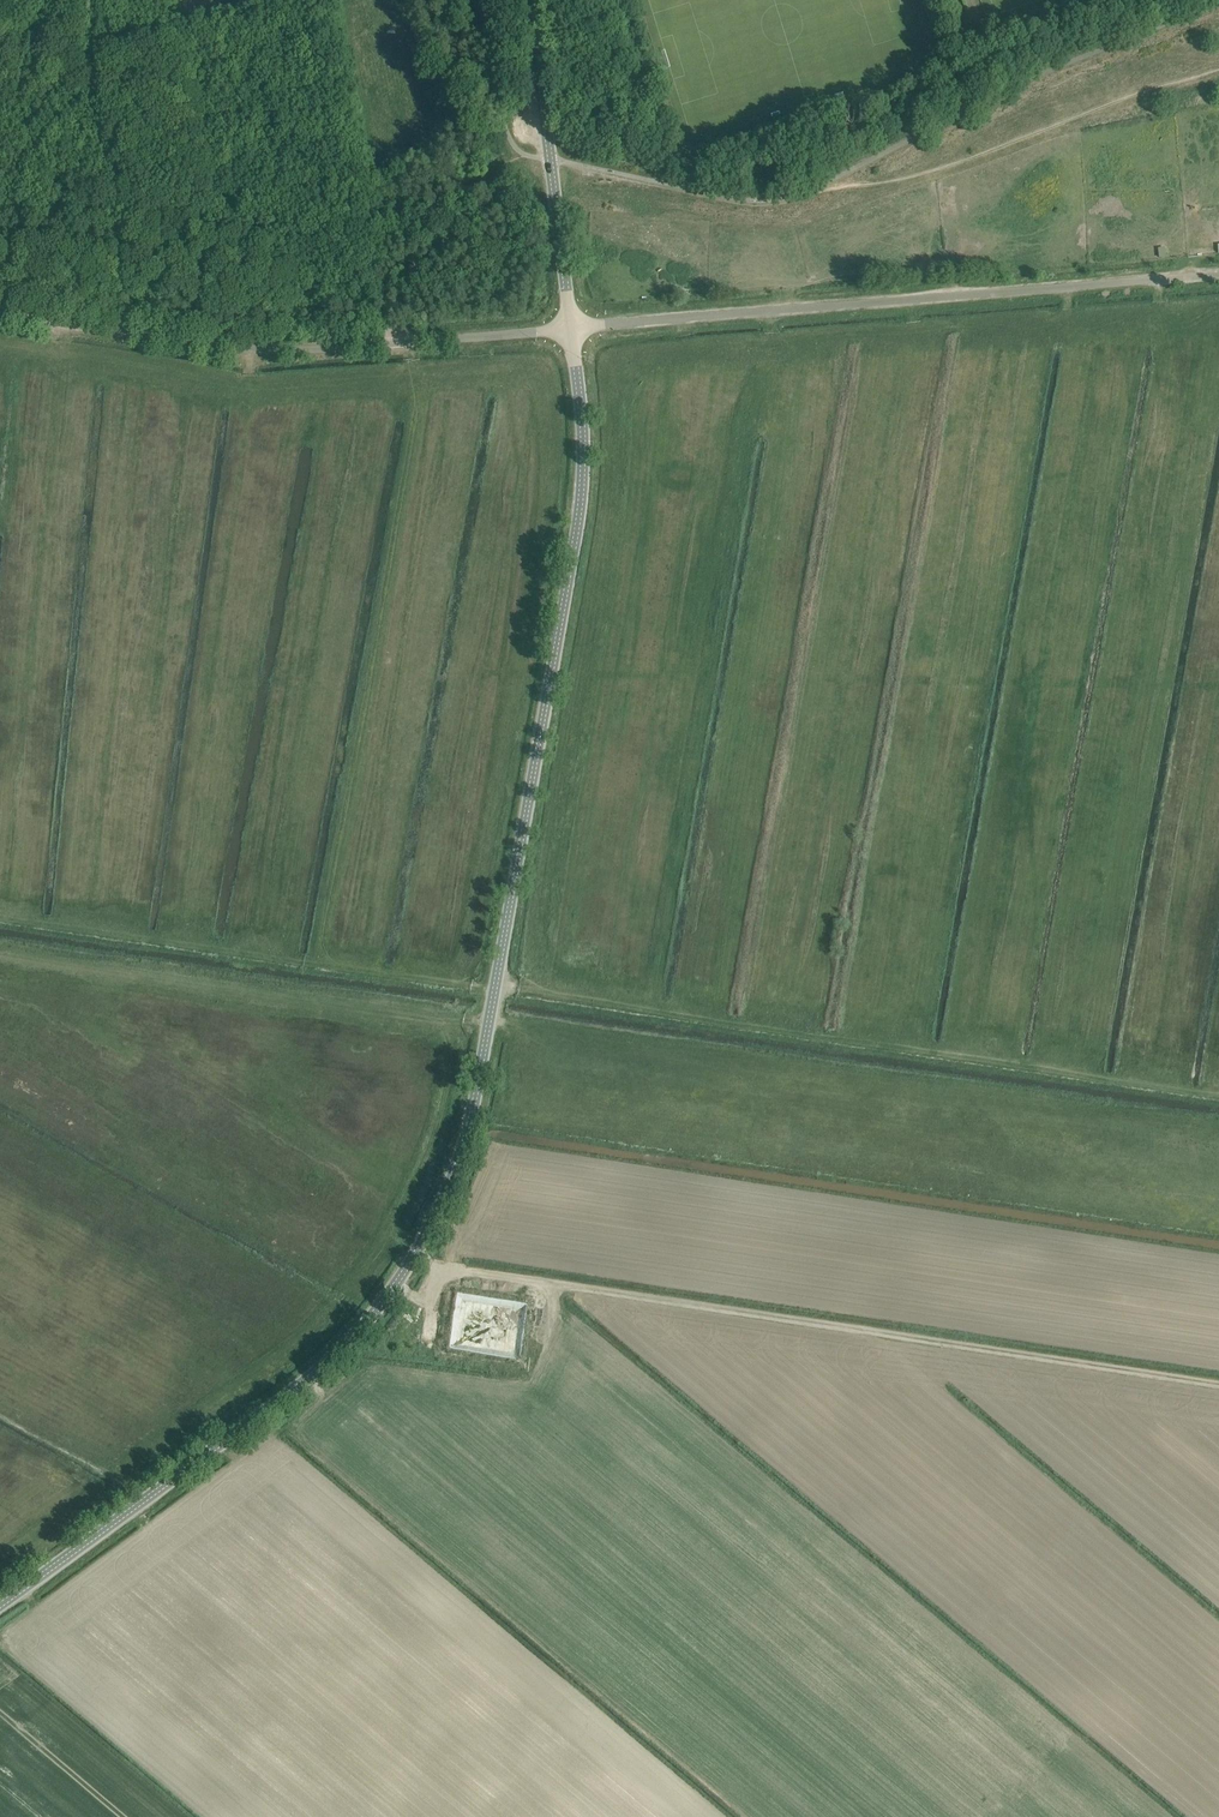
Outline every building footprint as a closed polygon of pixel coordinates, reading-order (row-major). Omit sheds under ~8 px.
[(479,1303),(518,1307),(517,1315),(527,1316),(528,1301),(470,1296),(470,1298),(479,1299),(479,1303)]
